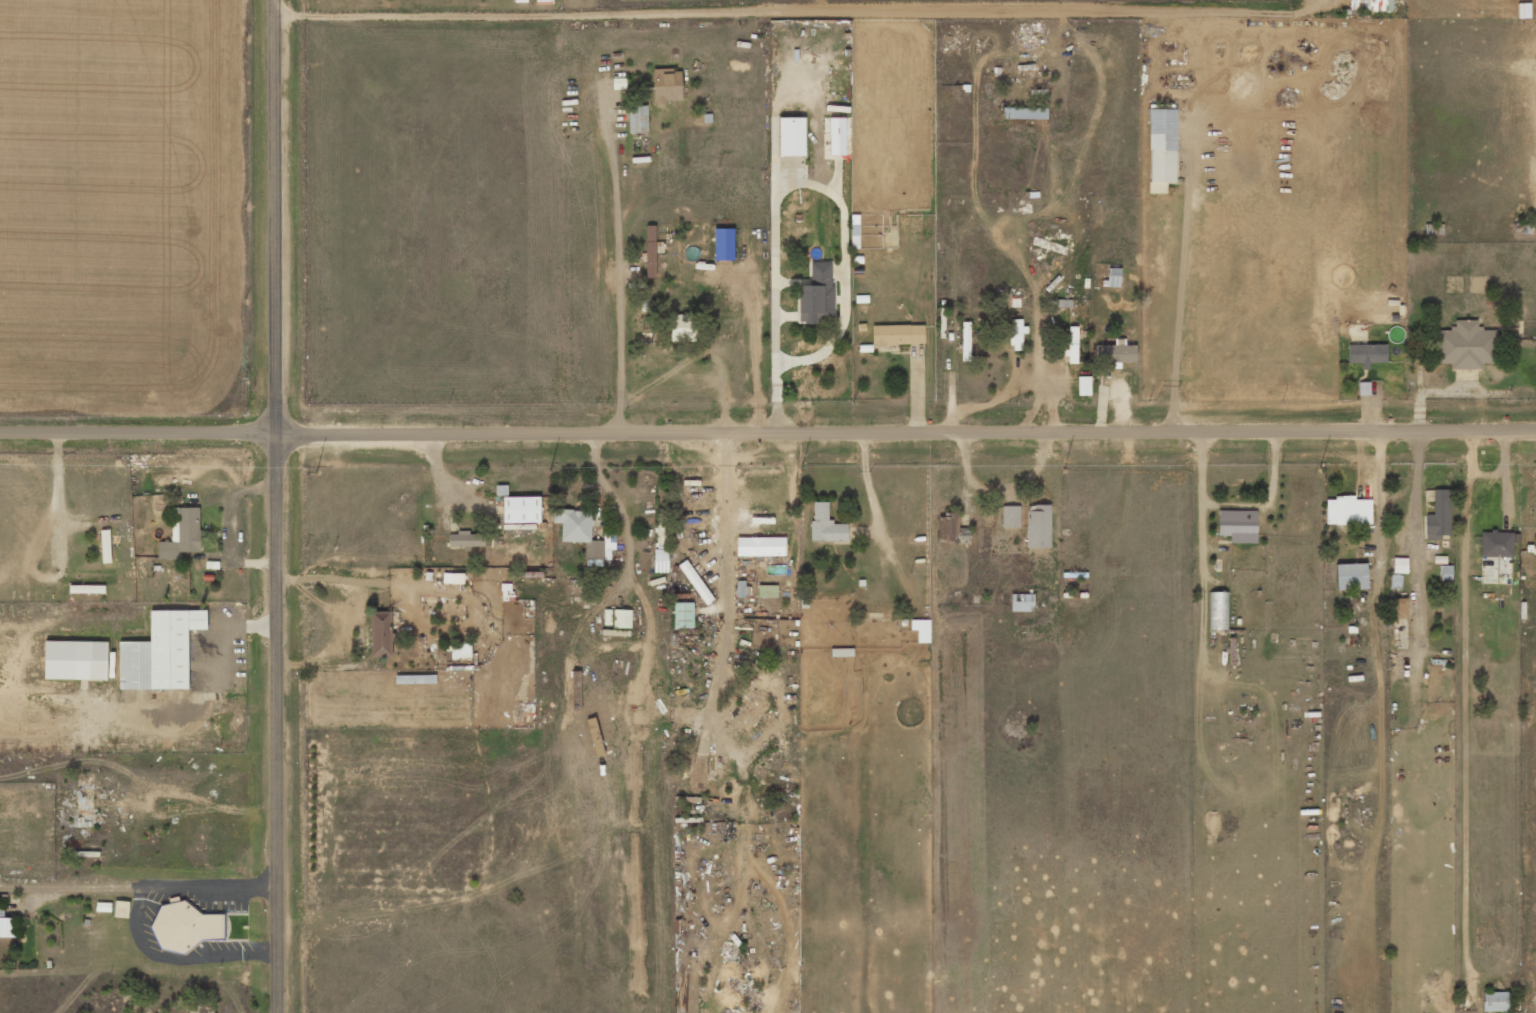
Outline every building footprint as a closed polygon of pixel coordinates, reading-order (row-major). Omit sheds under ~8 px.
[(1374,10),(1375,0),(1350,0),(1350,10),(1374,10)] [(681,69),(653,70),(654,102),(682,101),(681,69)] [(647,105),(628,106),(629,133),(648,132),(647,105)] [(1047,119),(1047,108),(1004,107),(1004,119),(1047,119)] [(1149,182),(1176,182),(1175,109),(1149,109),(1149,182)] [(804,156),(804,118),(779,117),(779,155),(804,156)] [(646,225),(645,277),(655,277),(657,226),(646,225)] [(798,285),(799,323),(833,322),(832,262),(810,262),(810,285),(798,285)] [(1120,287),(1120,268),(1107,268),(1106,286),(1120,287)] [(671,341),(695,341),(694,314),(670,315),(671,341)] [(1022,350),(1022,334),(1024,334),(1024,319),(1012,320),(1012,350),(1022,350)] [(1436,363),(1450,363),(1450,369),(1482,369),(1482,363),(1495,363),(1495,329),(1477,329),(1477,320),(1454,320),(1455,329),(1436,329),(1436,363)] [(969,322),(961,323),(962,344),(970,344),(969,322)] [(924,325),(872,325),(872,345),(924,344),(924,325)] [(1078,363),(1077,326),(1067,327),(1067,364),(1078,363)] [(1096,345),(1096,362),(1136,362),(1136,345),(1124,345),(1124,339),(1114,339),(1114,345),(1096,345)] [(1386,344),(1347,345),(1347,364),(1361,363),(1361,370),(1368,369),(1368,363),(1386,363),(1386,344)] [(1078,395),(1090,395),(1091,376),(1078,376),(1078,395)] [(1369,382),(1359,383),(1359,395),(1369,395),(1369,382)] [(1433,514),(1424,514),(1425,539),(1441,539),(1441,535),(1450,535),(1449,489),(1433,490),(1433,514)] [(540,522),(540,496),(503,497),(503,523),(540,522)] [(1371,499),(1355,500),(1355,497),(1326,497),(1326,525),(1372,524),(1371,499)] [(812,541),(848,541),(847,523),(828,523),(828,501),(812,502),(812,541)] [(1050,505),(1026,505),(1027,548),(1050,548),(1050,505)] [(1002,528),(1020,527),(1019,506),(1002,506),(1002,528)] [(178,559),(178,552),(200,551),(199,507),(172,508),(172,541),(158,542),(159,559),(178,559)] [(561,541),(585,542),(585,565),(603,566),(603,540),(592,540),(592,510),(553,509),(553,522),(562,523),(561,541)] [(1257,511),(1218,510),(1218,535),(1230,536),(1229,543),(1256,543),(1257,511)] [(938,514),(938,543),(970,543),(970,529),(959,529),(959,513),(938,514)] [(664,546),(665,525),(657,525),(656,546),(664,546)] [(103,563),(111,563),(110,530),(101,530),(103,563)] [(449,547),(484,546),(484,532),(449,533),(449,547)] [(1480,557),(1512,557),(1512,532),(1481,532),(1480,557)] [(736,556),(785,556),(785,537),(736,537),(736,556)] [(654,572),(668,572),(668,549),(654,549),(654,572)] [(1407,558),(1393,558),(1393,573),(1407,573),(1407,558)] [(714,599),(686,560),(678,565),(706,605),(714,599)] [(1366,589),(1366,564),(1336,564),(1336,589),(1366,589)] [(1451,566),(1440,566),(1441,581),(1452,581),(1451,566)] [(463,584),(463,573),(443,573),(443,584),(463,584)] [(777,585),(759,585),(758,597),(777,598),(777,585)] [(1210,630),(1228,630),(1228,592),(1209,592),(1210,630)] [(1011,611),(1033,612),(1034,594),(1011,594),(1011,611)] [(1407,618),(1407,598),(1394,598),(1394,618),(1407,618)] [(693,602),(674,603),(674,628),(694,628),(693,602)] [(189,689),(188,629),(207,629),(206,610),(150,611),(151,641),(119,641),(119,689),(189,689)] [(631,610),(614,610),(613,628),(631,628),(631,610)] [(392,656),(391,611),(370,612),(371,657),(392,656)] [(929,620),(911,620),(911,630),(917,630),(917,643),(929,643),(929,620)] [(107,641),(45,641),(45,679),(107,680),(107,641)] [(450,659),(471,658),(471,643),(450,644),(450,659)] [(706,793),(707,780),(711,780),(711,764),(707,764),(707,757),(690,757),(690,793),(706,793)] [(79,828),(93,827),(92,788),(78,788),(79,828)] [(224,910),(179,910),(179,897),(169,897),(169,905),(155,905),(156,946),(225,945),(224,910)] [(129,901),(115,901),(114,917),(128,918),(129,901)] [(0,904),(0,937),(14,937),(14,918),(1,918),(1,904),(0,904)] [(1508,992),(1482,992),(1482,1011),(1508,1011),(1508,992)]
